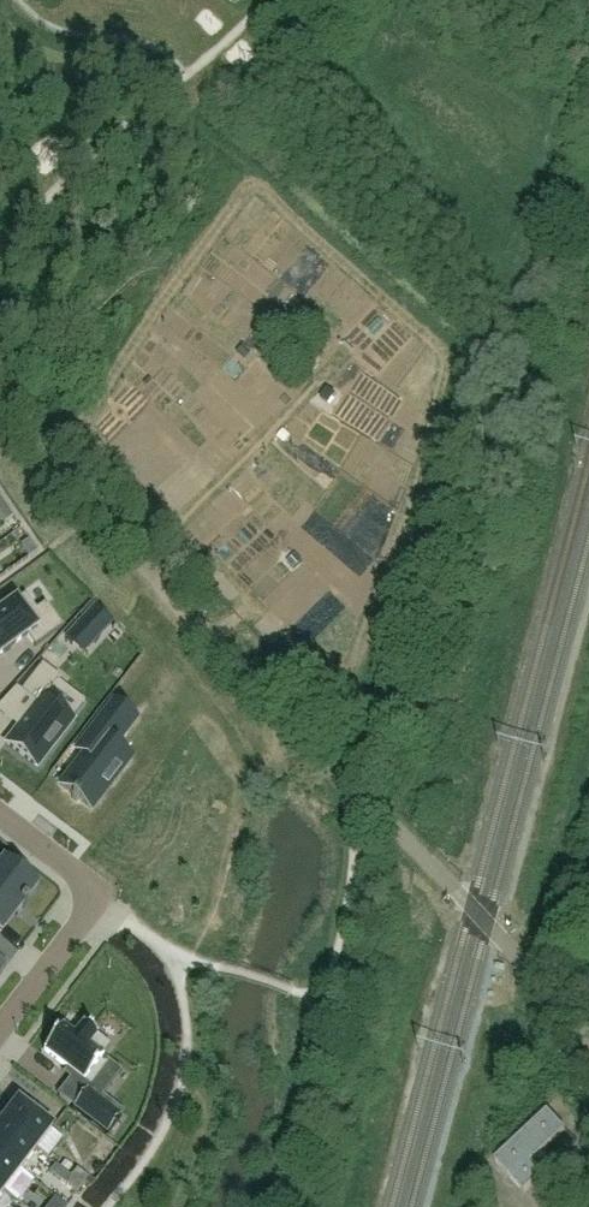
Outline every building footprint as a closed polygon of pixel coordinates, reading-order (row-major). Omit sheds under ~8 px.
[(0,509),(0,514),(6,522),(14,517),(6,505),(0,509)] [(30,540),(22,545),(30,557),(38,552),(30,540)] [(0,614),(0,655),(27,636),(35,647),(62,628),(46,605),(37,611),(26,596),(0,614)] [(95,606),(66,638),(73,644),(80,637),(90,647),(113,622),(95,606)] [(37,705),(6,744),(38,768),(74,721),(72,720),(45,699),(49,693),(51,694),(54,691),(52,689),(58,682),(60,679),(43,665),(22,693),(37,705)] [(84,756),(61,786),(74,797),(72,799),(77,803),(79,800),(92,810),(131,760),(115,748),(136,720),(114,703),(77,751),(84,756)] [(1,934),(21,908),(24,910),(28,905),(25,903),(36,888),(29,882),(4,863),(0,868),(0,933),(1,934)] [(49,1045),(44,1052),(69,1071),(90,1087),(91,1087),(110,1063),(102,1057),(110,1046),(97,1036),(98,1035),(84,1024),(75,1036),(63,1027),(58,1033),(49,1045)] [(87,1091),(74,1108),(108,1135),(122,1117),(87,1091)] [(18,1102),(1,1123),(36,1150),(53,1129),(18,1102)] [(548,1112),(494,1161),(525,1193),(543,1175),(531,1162),(566,1131),(548,1112)] [(0,1125),(0,1155),(21,1171),(36,1150),(1,1123),(0,1125)] [(5,1192),(21,1171),(0,1155),(0,1188),(5,1192)] [(46,1158),(36,1173),(62,1189),(72,1173),(46,1158)] [(77,1170),(72,1177),(83,1186),(89,1179),(77,1170)] [(72,1177),(66,1185),(77,1194),(83,1186),(72,1177)]
